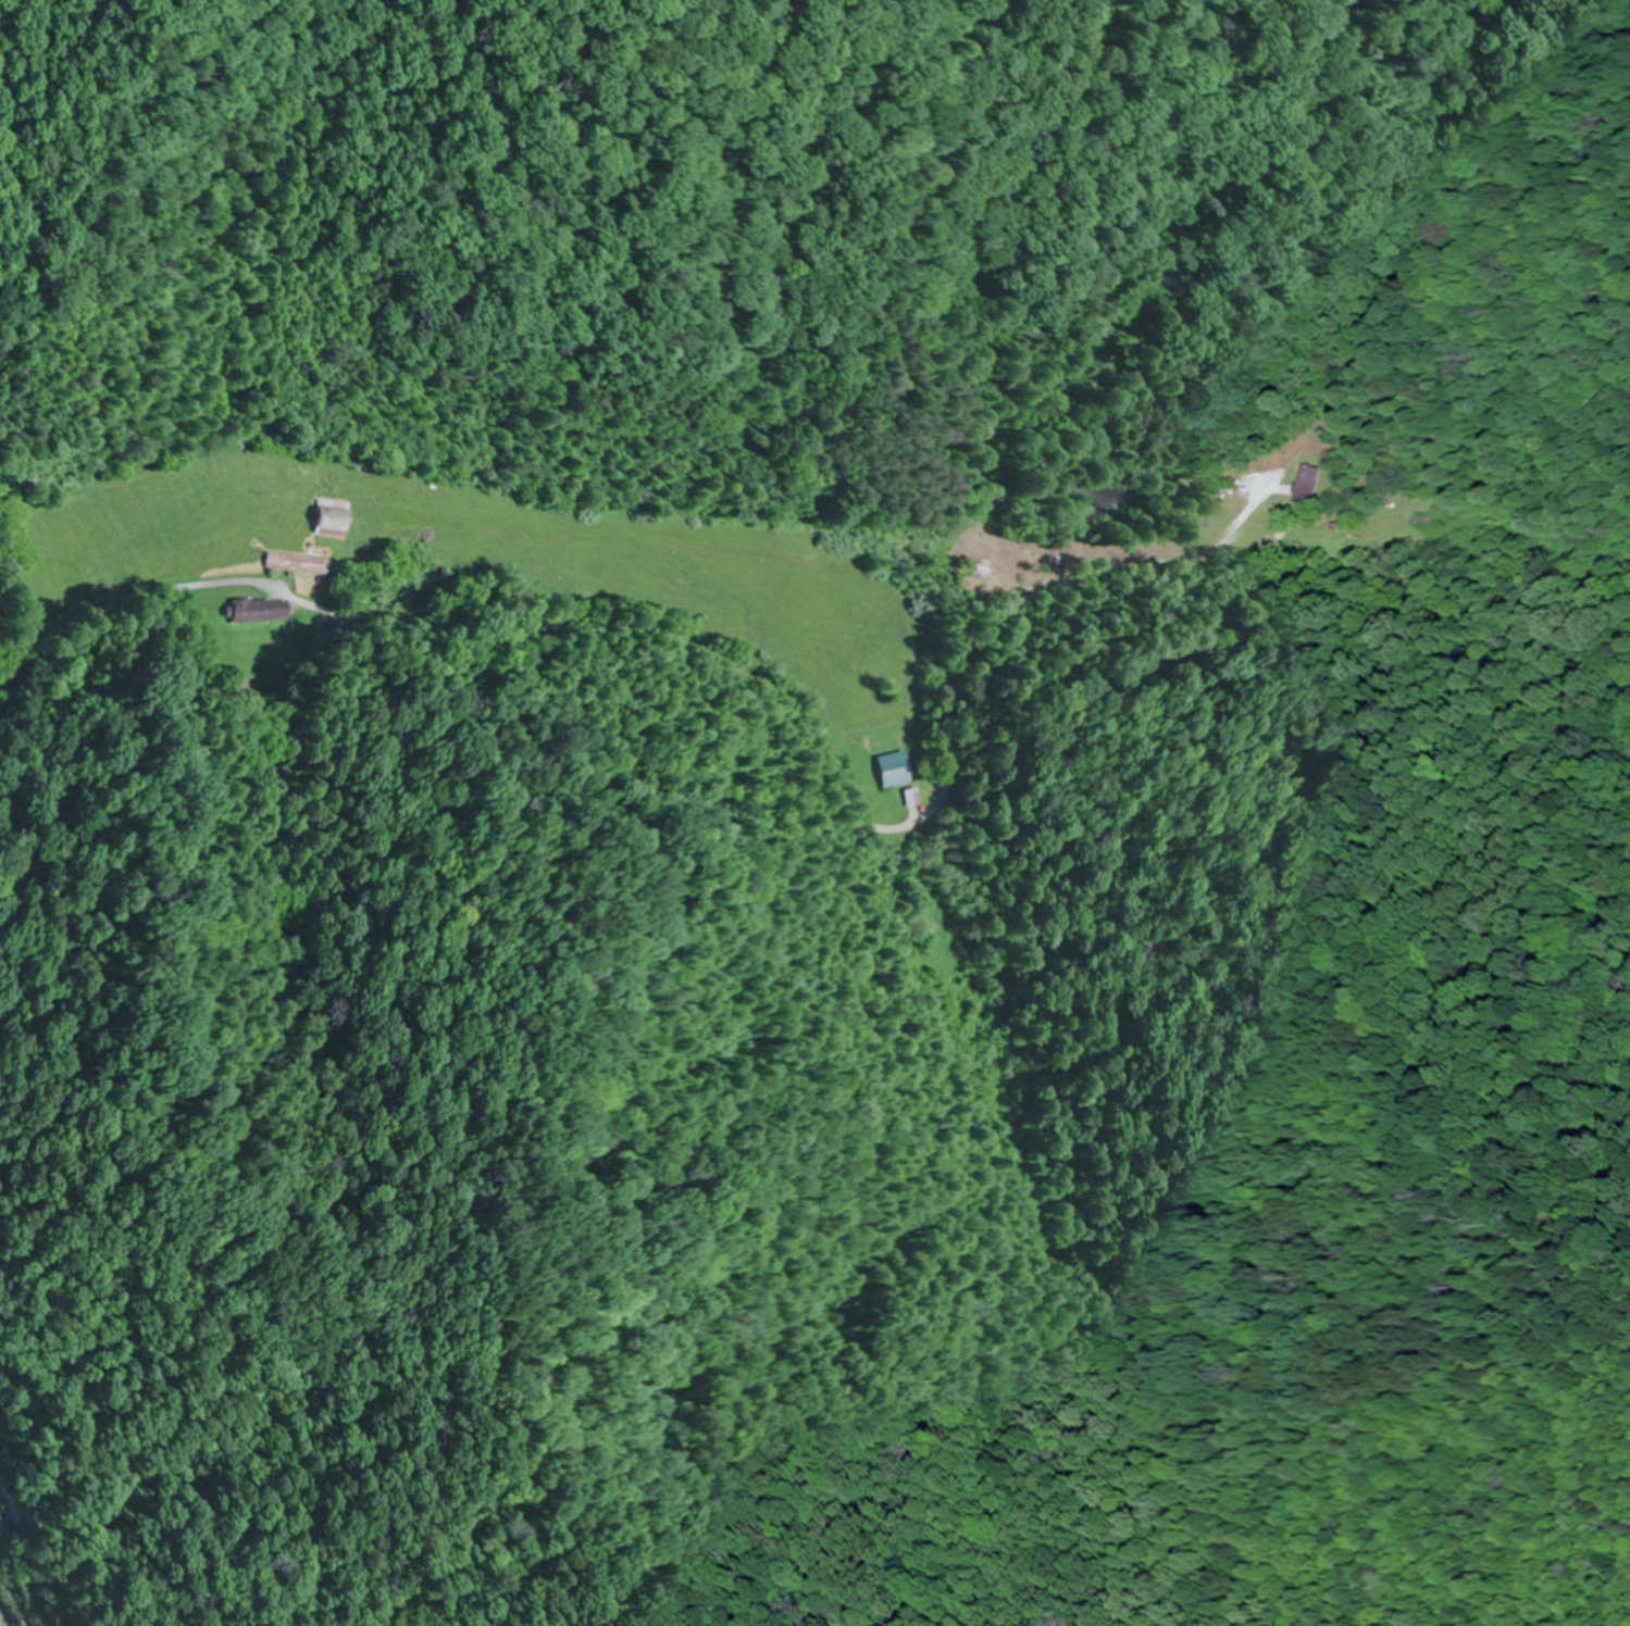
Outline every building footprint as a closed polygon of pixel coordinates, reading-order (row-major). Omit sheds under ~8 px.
[(1324,468),(1302,465),(1297,504),(1318,507),(1324,468)] [(304,536),(338,536),(338,509),(304,509),(304,536)] [(320,576),(322,560),(257,553),(255,569),(320,576)] [(989,562),(966,557),(962,576),(986,580),(989,562)] [(279,620),(278,599),(222,601),(223,622),(279,620)] [(865,758),(871,789),(902,783),(895,751),(865,758)] [(900,809),(912,805),(908,788),(895,791),(900,809)]
